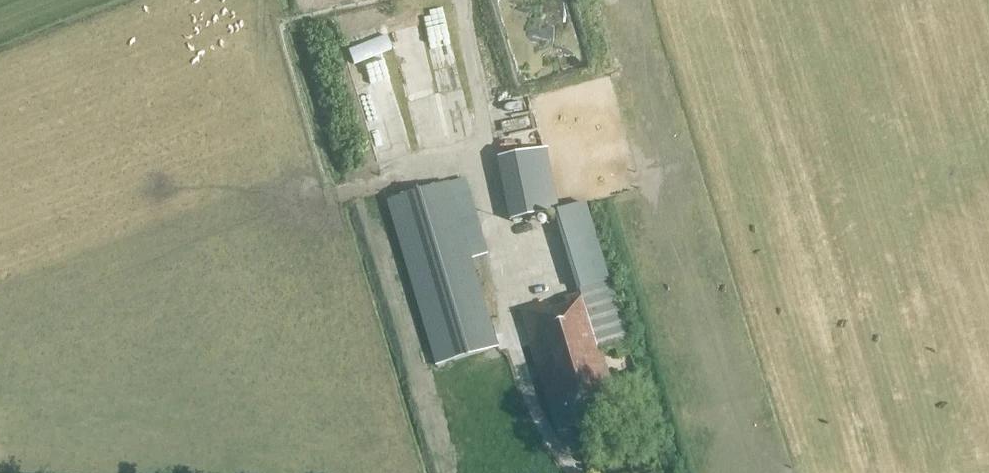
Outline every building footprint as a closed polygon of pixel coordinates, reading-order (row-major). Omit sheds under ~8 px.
[(410,27),(414,54),(431,51),(427,25),(410,27)] [(410,131),(398,82),(387,85),(378,47),(368,49),(387,125),(390,136),(410,131)] [(464,91),(453,97),(460,110),(471,103),(464,91)] [(512,222),(559,211),(545,148),(498,159),(512,222)] [(465,177),(448,183),(387,201),(442,383),(458,379),(453,361),(497,348),(471,261),(488,256),(465,177)] [(555,213),(571,267),(579,295),(565,299),(567,307),(551,312),(548,304),(520,313),(556,432),(620,414),(601,352),(615,348),(618,358),(619,358),(619,357),(629,355),(626,344),(627,343),(586,204),(555,213)]
